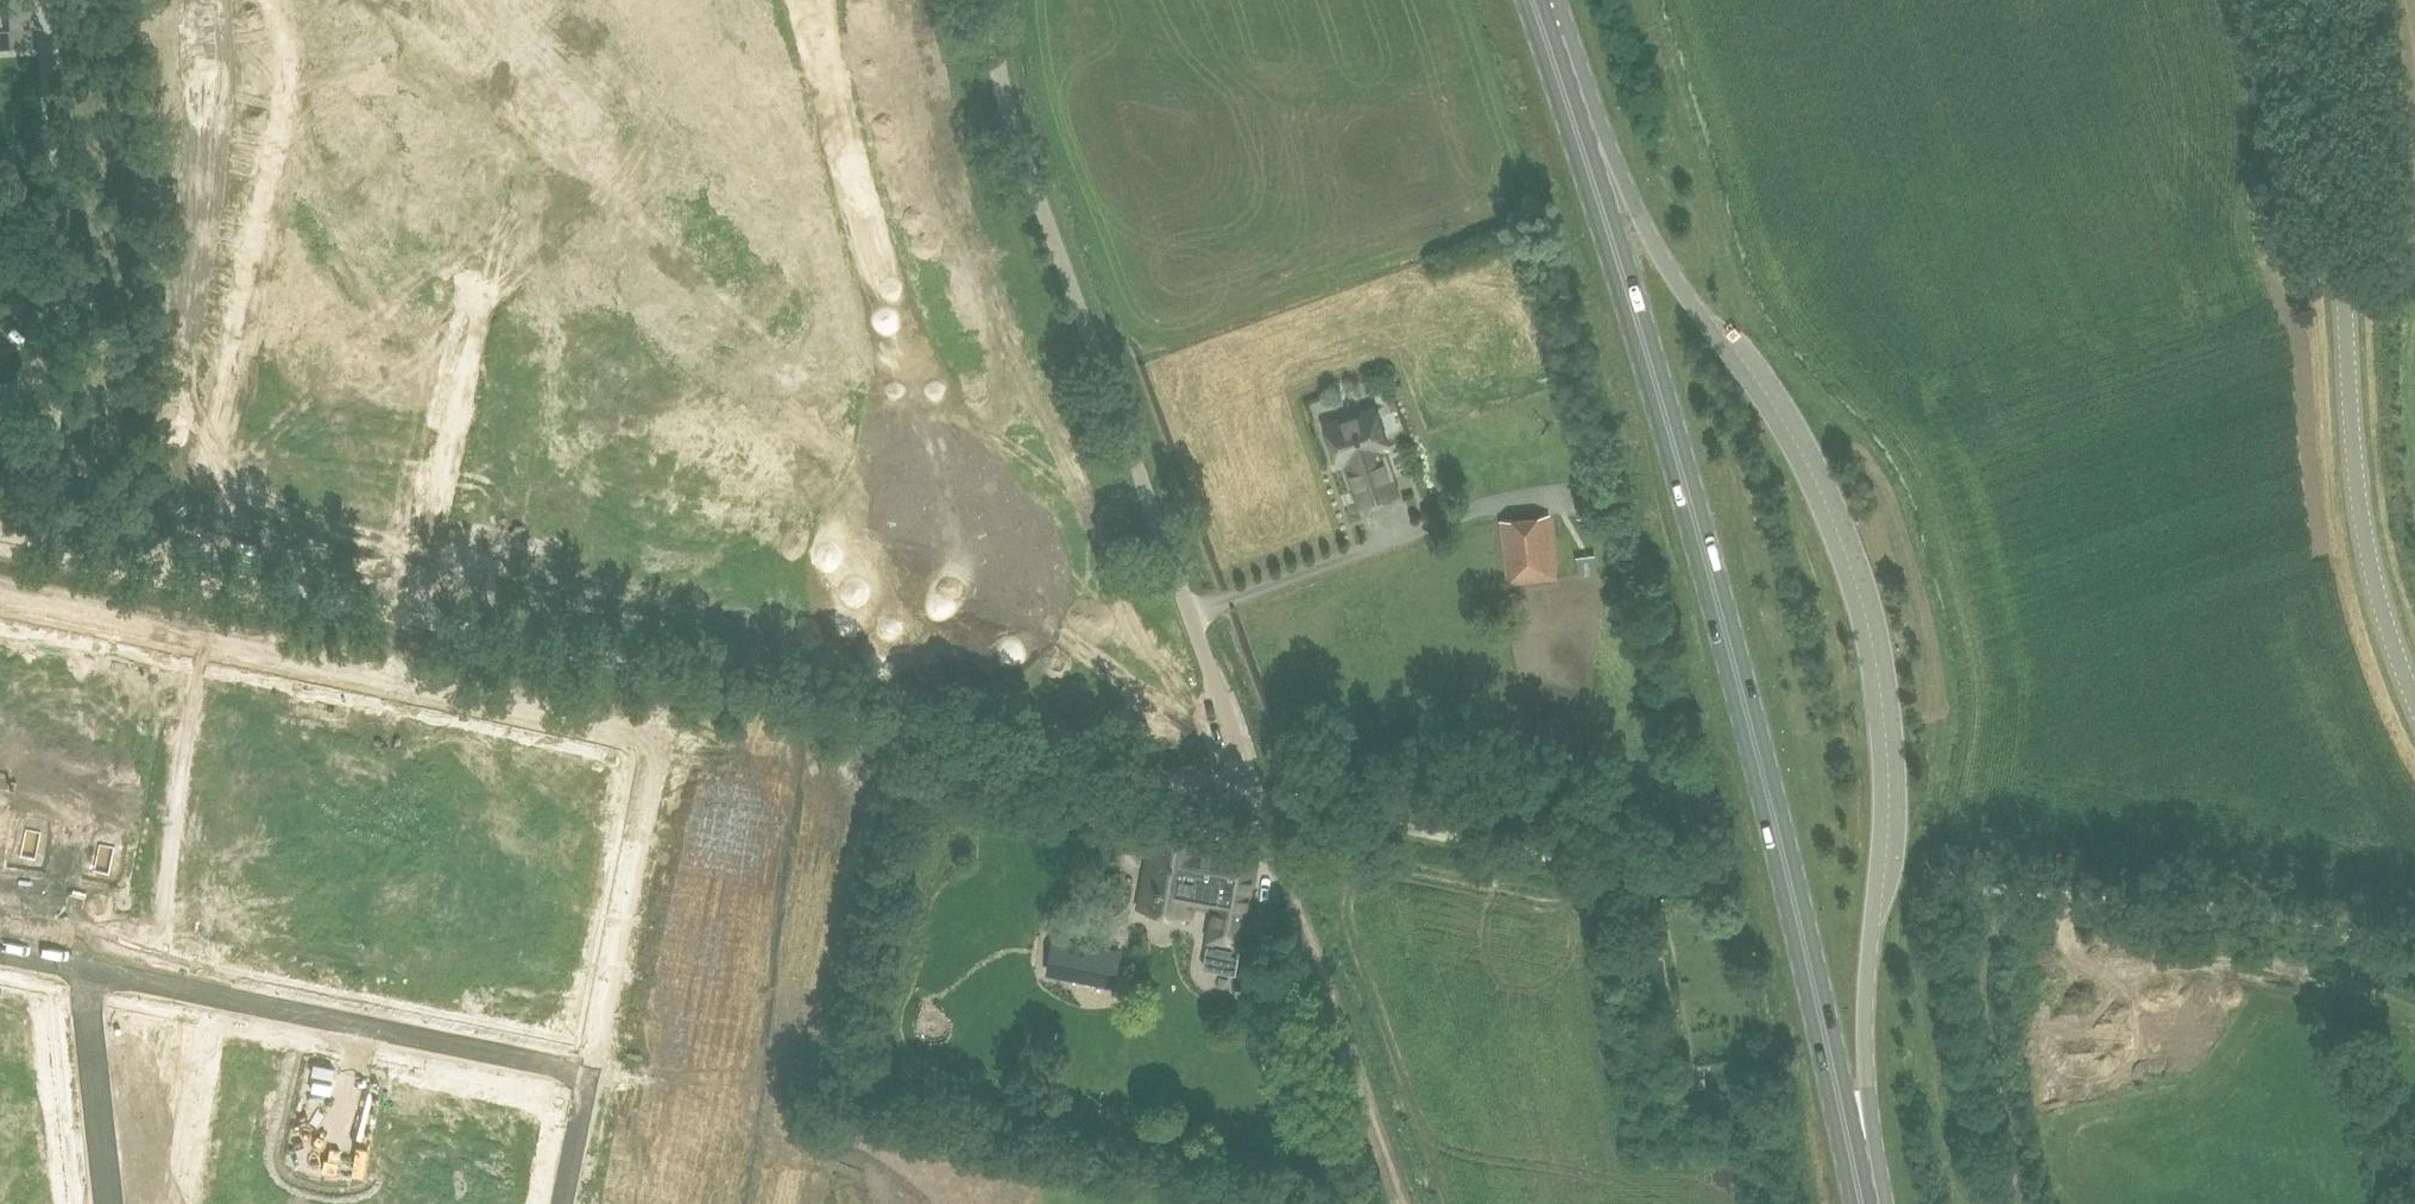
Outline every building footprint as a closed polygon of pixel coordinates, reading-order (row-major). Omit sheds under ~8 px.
[(442,144),(437,166),(479,175),(487,138),(482,137),(485,123),(490,124),(495,99),(454,90),(449,112),(452,113),(445,145),(442,144)] [(322,205),(316,236),(376,248),(383,218),(363,214),(363,217),(341,212),(341,210),(322,205)] [(607,259),(601,289),(652,300),(659,270),(607,259)] [(94,282),(82,282),(83,298),(95,298),(94,282)] [(1347,459),(1363,504),(1399,492),(1383,447),(1389,445),(1376,407),(1327,423),(1340,462),(1347,459)] [(1550,514),(1503,520),(1510,582),(1557,577),(1550,514)] [(1578,560),(1579,574),(1599,572),(1597,557),(1578,560)] [(41,738),(37,757),(52,760),(56,741),(41,738)] [(51,764),(46,788),(60,790),(65,767),(51,764)] [(30,784),(28,799),(37,800),(40,786),(31,785),(30,784)] [(699,795),(692,831),(704,834),(698,862),(729,869),(753,874),(758,852),(733,847),(739,819),(748,821),(772,826),(776,826),(778,827),(784,798),(778,796),(742,789),(737,788),(735,794),(724,792),(722,800),(699,795)] [(26,828),(20,856),(35,859),(29,890),(42,892),(42,893),(58,897),(70,837),(26,828)] [(14,865),(20,835),(0,831),(0,862),(14,865)] [(1117,832),(1113,856),(1137,860),(1138,852),(1148,853),(1139,906),(1191,916),(1194,904),(1215,907),(1205,966),(1236,972),(1244,929),(1248,905),(1256,861),(1252,861),(1253,856),(1216,850),(1215,854),(1202,852),(1204,842),(1152,833),(1150,845),(1140,843),(1141,836),(1117,832)] [(70,837),(58,897),(75,900),(75,899),(88,902),(94,871),(109,875),(115,846),(70,837)] [(249,838),(246,852),(255,854),(258,840),(249,838)] [(374,866),(372,878),(379,879),(381,867),(374,866)] [(400,884),(419,887),(421,874),(403,870),(400,884)] [(477,900),(480,886),(461,882),(459,896),(477,900)] [(509,907),(523,909),(526,898),(511,895),(509,907)] [(1055,939),(1049,970),(1115,982),(1121,951),(1055,939)] [(0,1032),(0,1077),(20,1081),(17,1098),(35,1102),(37,1089),(44,1055),(28,1051),(34,1020),(31,1020),(32,1017),(6,1012),(6,1015),(4,1014),(0,1032)] [(189,1032),(172,1028),(171,1036),(187,1040),(189,1032)] [(297,1064),(288,1062),(285,1076),(294,1078),(297,1064)] [(37,1089),(35,1102),(48,1104),(45,1119),(57,1121),(53,1093),(37,1089)] [(279,1103),(289,1105),(292,1091),(282,1089),(279,1103)] [(289,1105),(279,1103),(276,1117),(286,1119),(289,1105)] [(281,1144),(271,1142),(269,1156),(278,1158),(281,1144)] [(275,1172),(278,1158),(269,1156),(266,1170),(275,1172)] [(467,1192),(464,1203),(471,1203),(473,1193),(467,1192)] [(272,1203),(282,1203),(284,1197),(274,1195),(272,1203)] [(484,1203),(496,1203),(498,1198),(486,1196),(484,1203)]
